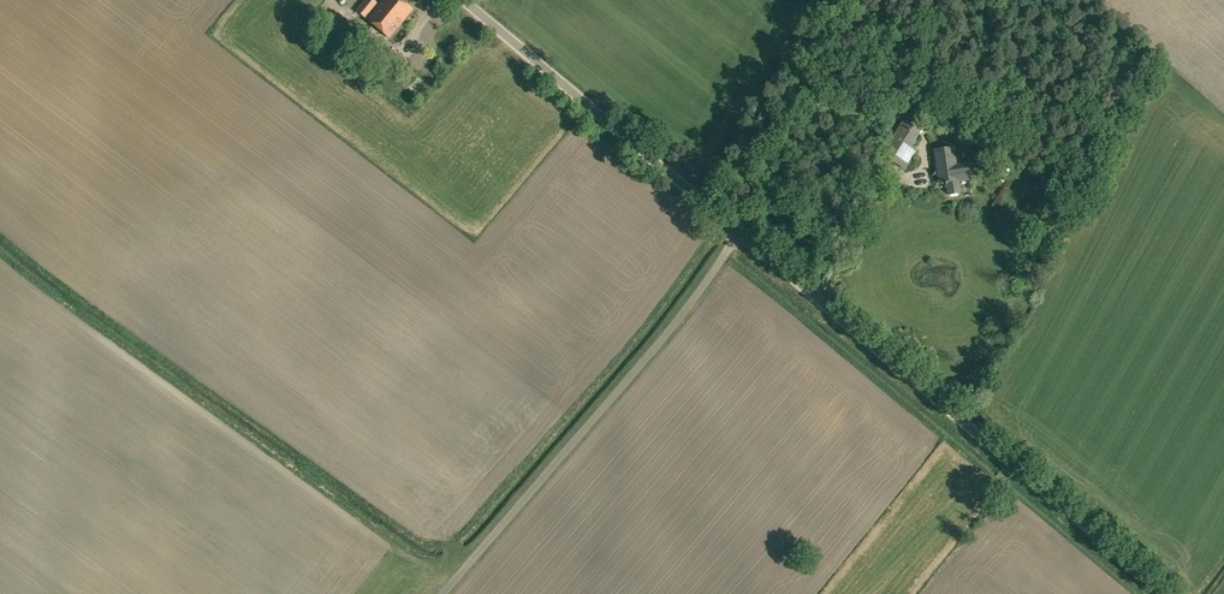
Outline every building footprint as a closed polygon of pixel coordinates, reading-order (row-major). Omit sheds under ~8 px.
[(389,37),(413,9),(402,0),(381,0),(378,3),(374,0),(364,0),(355,10),(366,18),(389,37)] [(382,59),(397,71),(406,60),(391,48),(382,59)] [(881,154),(905,169),(918,149),(912,145),(923,127),(906,116),(881,154)] [(979,124),(976,121),(971,126),(974,130),(979,124)] [(946,182),(948,194),(959,192),(958,181),(971,179),(968,162),(955,164),(953,147),(934,149),(939,183),(946,182)]
